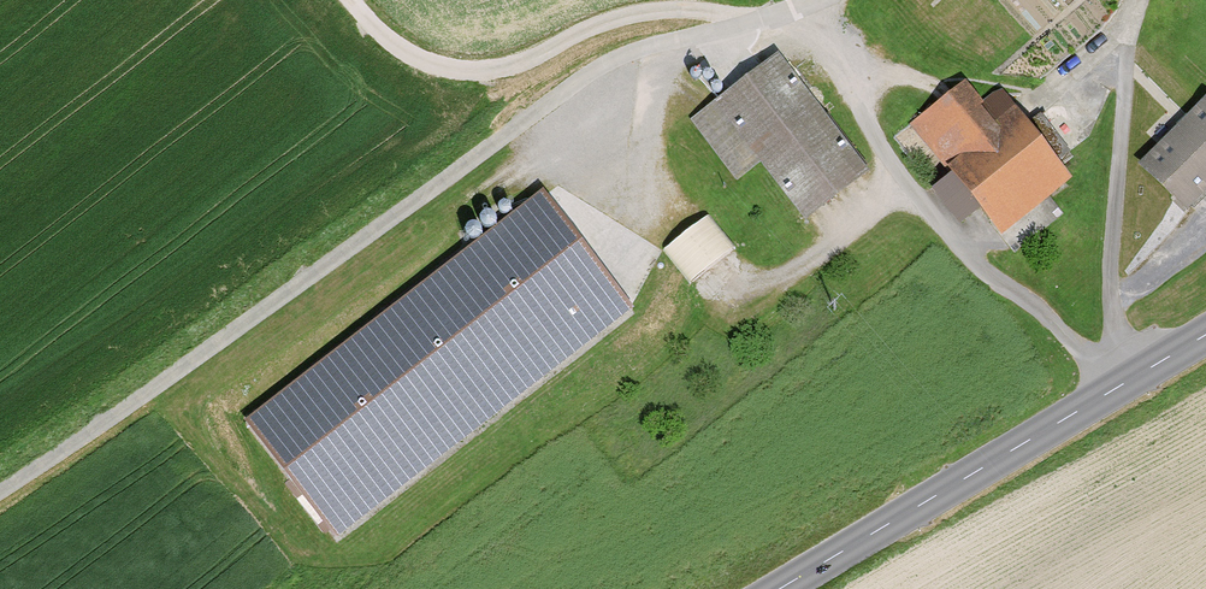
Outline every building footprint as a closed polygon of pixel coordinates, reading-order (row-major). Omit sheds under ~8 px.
[(782,34),(687,105),(735,169),(761,149),(807,211),(876,159),(782,34)] [(960,76),(911,113),(996,227),(1068,173),(1013,99),(990,116),(960,76)] [(1130,153),(1179,204),(1205,179),(1205,86),(1204,84),(1130,153)] [(544,179),(244,407),(338,529),(637,302),(544,179)] [(714,210),(665,246),(693,283),(742,248),(714,210)]
